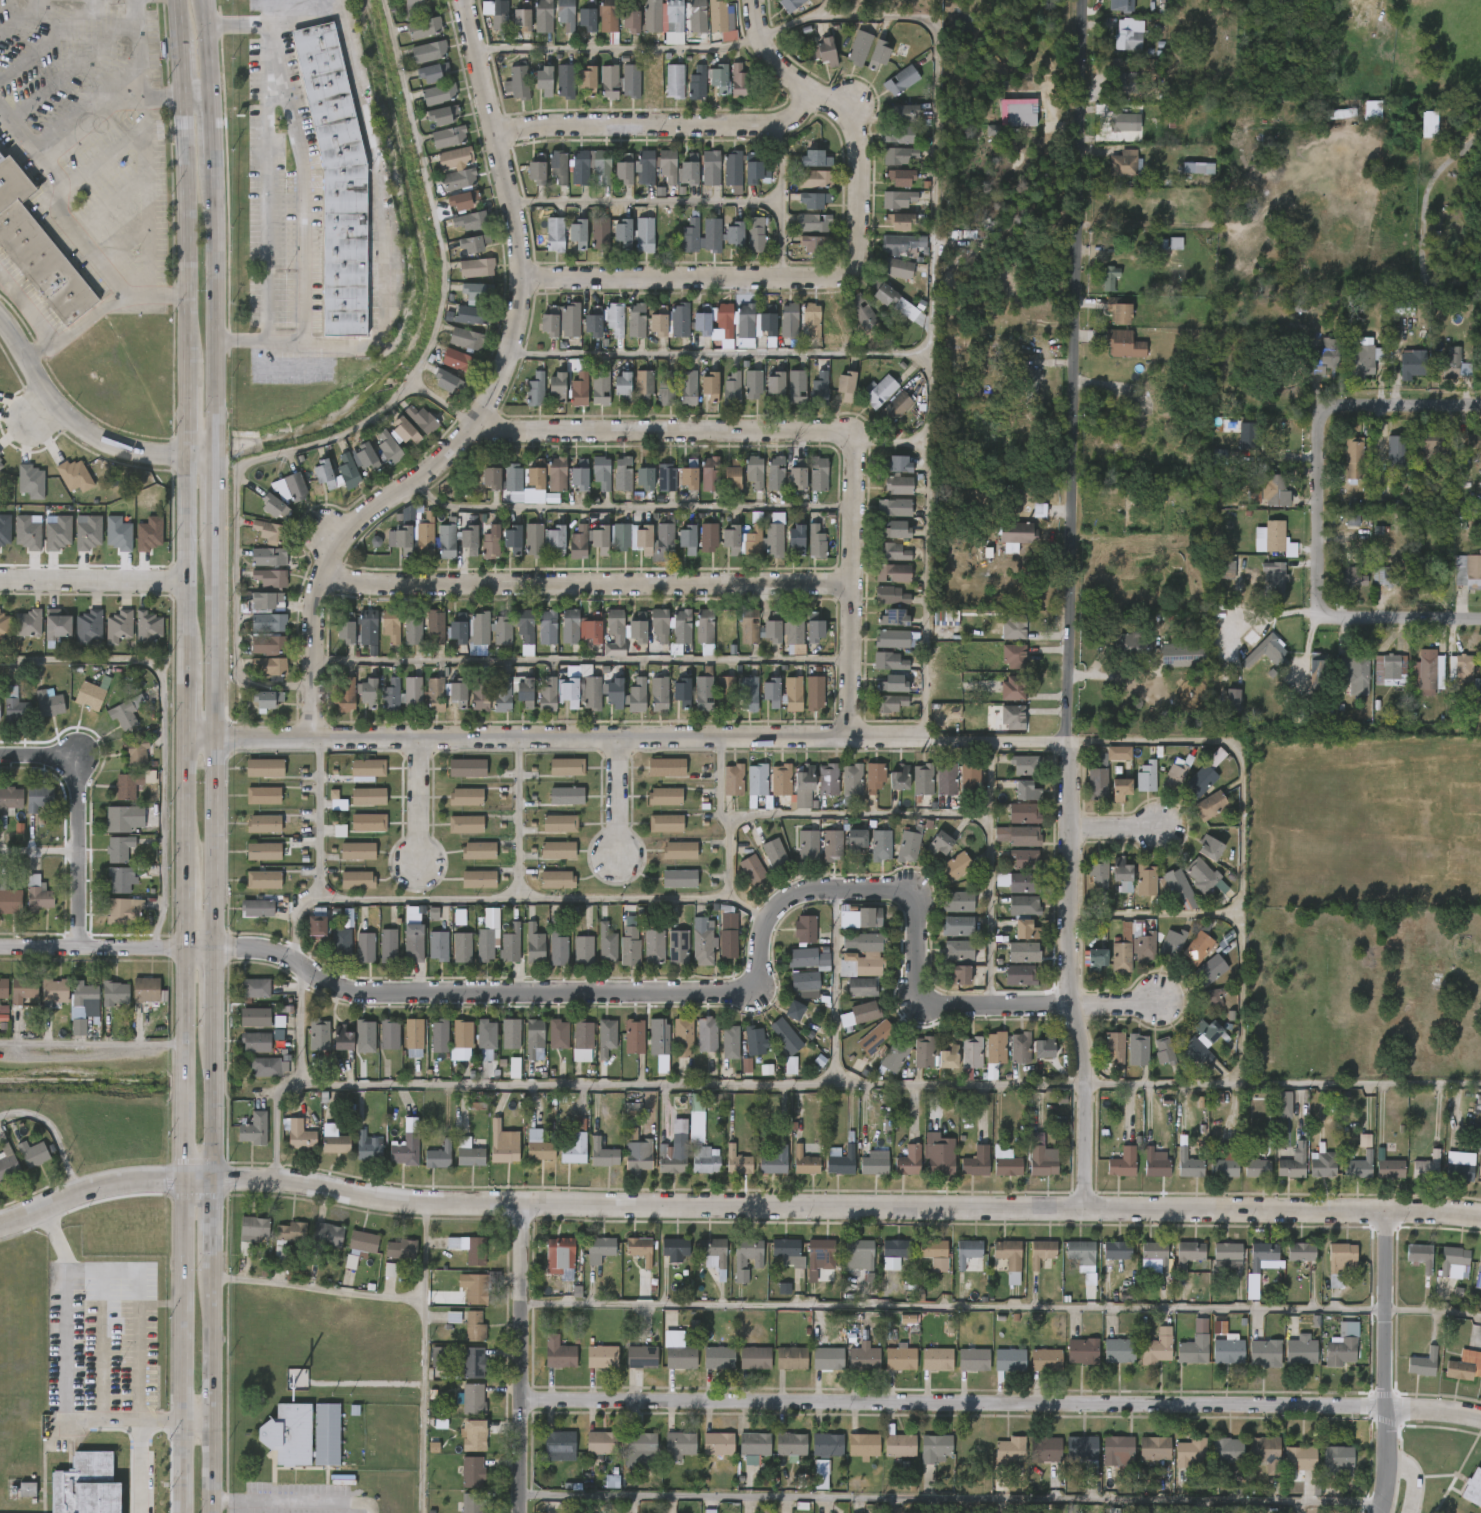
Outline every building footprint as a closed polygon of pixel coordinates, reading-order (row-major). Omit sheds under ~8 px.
[(407,21),(407,0),(425,0),(425,4),(416,4),(415,21),(407,21)] [(490,22),(490,0),(508,0),(507,31),(497,32),(497,22),(490,22)] [(528,0),(528,30),(518,30),(518,25),(510,25),(510,7),(520,7),(520,0),(528,0)] [(535,32),(536,0),(545,0),(553,0),(553,32),(544,32),(535,32)] [(558,23),(558,0),(575,0),(575,33),(565,32),(565,23),(558,23)] [(586,6),(586,0),(594,0),(593,32),(583,32),(583,24),(576,24),(577,6),(586,6)] [(601,32),(602,0),(619,0),(618,42),(608,42),(609,32),(601,32)] [(667,23),(667,0),(684,0),(684,32),(674,32),(674,23),(667,23)] [(691,15),(691,0),(708,0),(708,6),(706,6),(706,10),(707,10),(707,33),(692,33),(692,24),(686,24),(686,15),(691,15)] [(709,31),(708,0),(716,0),(716,2),(725,2),(725,7),(733,7),(733,31),(709,31)] [(790,14),(779,0),(808,0),(790,14)] [(1105,1),(1105,0),(1134,0),(1133,10),(1109,10),(1109,1),(1105,1)] [(638,2),(637,32),(627,31),(627,27),(620,26),(620,13),(628,13),(629,2),(638,2)] [(654,31),(642,32),(642,3),(660,2),(660,31),(654,31)] [(441,16),(444,32),(410,40),(406,24),(428,19),(430,25),(434,24),(432,18),(441,16)] [(1134,18),(1134,21),(1145,20),(1145,30),(1148,30),(1148,38),(1143,38),(1144,52),(1116,50),(1116,38),(1118,38),(1118,18),(1134,18)] [(322,168),(290,29),(332,19),(365,163),(365,335),(340,335),(322,335),(322,168)] [(865,62),(862,68),(852,63),(853,61),(847,59),(859,29),(875,36),(865,62)] [(834,36),(840,66),(830,68),(829,61),(821,63),(820,58),(812,59),(810,47),(825,44),(824,38),(834,36)] [(447,56),(414,65),(409,47),(442,37),(447,56)] [(892,55),(888,65),(880,62),(877,70),(868,67),(879,38),(890,43),(888,47),(895,49),(892,55)] [(743,62),(743,73),(749,73),(750,98),(738,98),(738,95),(732,95),(733,62),(743,62)] [(444,80),(421,86),(417,69),(440,63),(444,80)] [(729,65),(729,97),(720,97),(720,86),(712,86),(712,68),(719,69),(719,63),(729,63),(729,65)] [(921,77),(899,92),(901,94),(894,96),(890,90),(886,89),(882,84),(912,63),(921,77)] [(575,65),(574,99),(564,99),(564,96),(557,95),(558,64),(575,65)] [(619,65),(619,100),(608,100),(608,97),(603,97),(603,65),(611,65),(611,64),(619,65)] [(640,84),(640,99),(630,99),(630,96),(623,96),(624,64),(641,65),(640,84)] [(706,65),(706,97),(702,97),(702,99),(690,99),(690,88),(687,88),(687,82),(691,82),(691,74),(697,75),(697,64),(706,65)] [(527,67),(530,100),(520,101),(520,97),(513,98),(512,92),(505,92),(505,82),(511,82),(510,66),(527,65),(527,67)] [(685,66),(685,100),(675,100),(675,96),(668,96),(668,65),(685,66)] [(555,68),(554,98),(546,98),(546,89),(538,89),(538,70),(544,70),(544,66),(555,66),(555,68)] [(597,67),(597,98),(589,98),(589,89),(581,89),(581,71),(588,71),(588,66),(597,66),(597,67)] [(1137,73),(1112,74),(1112,94),(1137,93),(1137,73)] [(456,82),(459,92),(457,94),(459,93),(460,98),(427,108),(424,97),(414,100),(413,92),(456,82)] [(1381,102),(1364,101),(1364,120),(1380,121),(1381,102)] [(1034,111),(1034,114),(1039,114),(1039,125),(1009,125),(1009,104),(1034,104),(1034,111)] [(921,105),(923,105),(923,112),(922,112),(922,115),(917,115),(917,122),(899,123),(899,116),(889,116),(889,106),(921,105)] [(452,113),(454,123),(436,127),(435,120),(431,121),(429,111),(450,106),(452,113)] [(1327,111),(1327,118),(1356,118),(1355,110),(1327,111)] [(1135,114),(1134,132),(1130,132),(1130,130),(1119,130),(1119,132),(1110,131),(1110,125),(1108,125),(1110,112),(1135,114)] [(1425,113),(1425,116),(1435,116),(1435,124),(1438,124),(1437,137),(1428,137),(1428,134),(1420,134),(1420,113),(1425,113)] [(467,142),(436,150),(432,132),(465,124),(468,132),(465,133),(467,142)] [(916,140),(916,144),(886,142),(886,140),(882,140),(882,126),(916,127),(916,140)] [(472,164),(442,171),(438,154),(471,146),(474,158),(471,159),(472,164)] [(919,156),(919,158),(910,158),(909,164),(884,165),(885,147),(920,149),(919,156)] [(1136,149),(1136,175),(1109,174),(1110,155),(1120,155),(1121,148),(1136,149)] [(563,151),(563,153),(568,153),(567,185),(552,185),(552,167),(550,167),(550,150),(563,151)] [(583,185),(573,185),(574,153),(580,153),(580,150),(590,150),(590,185),(583,185)] [(611,150),(612,185),(597,185),(597,175),(596,175),(596,167),(594,167),(594,150),(611,150)] [(655,185),(638,185),(639,150),(655,150),(655,185)] [(712,185),(701,185),(702,152),(719,150),(718,185),(712,185)] [(734,185),(723,185),(723,154),(730,154),(730,150),(740,150),(740,185),(734,185)] [(827,156),(827,157),(831,157),(831,159),(835,159),(835,167),(803,166),(803,156),(808,156),(808,150),(827,150),(827,156)] [(678,153),(677,185),(667,185),(667,176),(661,176),(661,168),(659,168),(660,151),(671,151),(671,153),(678,153)] [(547,153),(547,184),(537,183),(537,178),(530,178),(530,172),(525,172),(525,166),(530,166),(530,161),(538,161),(538,152),(547,153)] [(18,199),(0,214),(0,157),(6,153),(34,187),(18,199)] [(756,153),(756,161),(763,161),(763,179),(757,179),(757,184),(746,184),(747,153),(756,153)] [(634,162),(634,185),(624,185),(624,180),(617,180),(617,177),(614,177),(614,172),(617,172),(618,162),(634,162)] [(701,162),(700,185),(688,185),(688,180),(683,180),(683,162),(701,162)] [(1214,163),(1214,173),(1182,172),(1182,162),(1214,163)] [(478,177),(480,184),(446,193),(441,176),(462,171),(464,177),(469,176),(467,169),(476,167),(478,177)] [(918,177),(918,180),(913,180),(913,187),(896,187),(896,178),(890,178),(890,169),(918,170),(918,177)] [(834,190),(799,189),(799,171),(834,171),(834,190)] [(920,193),(919,202),(910,202),(909,208),(902,208),(902,209),(884,209),(885,191),(920,193)] [(474,204),(475,208),(457,213),(456,206),(450,207),(448,197),(471,192),(474,204)] [(836,198),(835,201),(834,201),(833,203),(826,203),(826,210),(808,209),(808,203),(803,203),(803,193),(833,194),(833,198),(836,198)] [(65,327),(0,245),(0,214),(18,199),(98,300),(65,327)] [(481,224),(482,229),(465,231),(464,225),(454,228),(452,219),(478,212),(481,224)] [(834,216),(832,233),(798,232),(799,214),(834,216)] [(913,224),(913,232),(896,232),(896,224),(884,224),(884,214),(917,214),(917,224),(913,224)] [(764,216),(764,218),(771,218),(771,223),(764,223),(765,238),(774,238),(774,245),(765,245),(765,251),(748,251),(748,217),(764,216)] [(655,218),(654,253),(643,252),(643,250),(636,250),(637,217),(655,218)] [(689,252),(682,252),(683,227),(689,227),(689,217),(700,217),(699,250),(689,250),(689,252)] [(565,218),(564,253),(547,252),(547,218),(565,218)] [(610,218),(610,251),(592,251),(592,247),(590,247),(590,244),(592,244),(592,218),(610,218)] [(588,219),(588,251),(579,251),(580,242),(571,242),(571,224),(577,224),(577,219),(588,219)] [(633,219),(633,249),(622,249),(622,242),(615,242),(615,224),(622,224),(622,219),(633,219)] [(723,220),(722,254),(712,254),(712,250),(705,250),(705,248),(701,248),(702,238),(705,238),(705,219),(723,220)] [(746,222),(745,253),(736,253),(736,244),(728,244),(728,240),(724,240),(724,235),(729,235),(729,226),(735,227),(735,222),(746,222)] [(487,248),(487,251),(469,254),(468,250),(462,251),(461,240),(488,235),(490,245),(486,246),(487,248)] [(836,237),(836,246),(827,246),(827,253),(807,252),(807,246),(804,246),(804,235),(836,237)] [(928,236),(929,255),(924,254),(924,247),(908,246),(908,253),(883,252),(884,235),(928,236)] [(1181,250),(1182,238),(1169,237),(1169,250),(1181,250)] [(1155,248),(1166,249),(1166,240),(1155,240),(1155,248)] [(914,271),(912,282),(880,274),(884,256),(916,263),(914,271)] [(488,275),(488,280),(477,281),(477,277),(461,278),(459,261),(495,258),(497,275),(488,275)] [(1113,265),(1113,268),(1119,268),(1119,276),(1114,276),(1113,291),(1102,291),(1102,283),(1099,283),(1100,267),(1106,267),(1106,265),(1113,265)] [(900,297),(921,313),(914,323),(894,308),(896,305),(894,304),(893,306),(890,304),(888,307),(873,296),(884,282),(901,296),(900,297)] [(487,293),(487,302),(469,301),(469,295),(464,295),(464,284),(488,285),(487,293)] [(867,330),(865,331),(850,309),(852,307),(849,302),(853,299),(854,296),(860,292),(880,321),(867,330)] [(1120,297),(1120,304),(1131,304),(1131,317),(1129,317),(1129,324),(1110,324),(1111,311),(1106,311),(1106,297),(1120,297)] [(1305,312),(1305,298),(1293,298),(1293,312),(1305,312)] [(821,300),(821,338),(811,338),(811,328),(805,328),(804,309),(802,309),(802,306),(804,306),(804,302),(812,302),(812,300),(821,300)] [(645,302),(646,303),(646,312),(639,311),(639,315),(646,315),(646,338),(628,337),(629,315),(630,315),(630,312),(628,312),(628,308),(630,308),(630,305),(636,305),(636,303),(645,302)] [(793,337),(782,337),(782,304),(799,302),(799,337),(793,337)] [(575,337),(563,337),(564,306),(572,306),(572,303),(581,303),(581,337),(575,337)] [(619,303),(619,306),(624,306),(624,339),(614,339),(613,329),(608,329),(605,307),(607,307),(607,303),(619,303)] [(684,337),(673,337),(673,306),(680,306),(680,303),(690,303),(690,338),(684,337)] [(755,303),(755,314),(756,314),(756,336),(755,336),(755,339),(738,338),(738,308),(739,308),(739,305),(755,303)] [(734,304),(734,339),(724,339),(724,330),(717,330),(717,304),(734,304)] [(1391,314),(1412,314),(1413,304),(1392,304),(1391,314)] [(670,305),(669,337),(659,337),(659,332),(652,332),(653,314),(660,314),(661,305),(670,305)] [(494,320),(493,323),(492,322),(491,326),(478,324),(477,326),(457,323),(459,306),(495,311),(494,320)] [(603,306),(603,338),(592,338),(592,332),(585,332),(585,314),(594,314),(594,306),(603,306)] [(781,306),(781,333),(776,332),(776,348),(766,348),(765,331),(762,331),(762,313),(776,313),(776,306),(781,306)] [(714,314),(713,337),(712,337),(712,348),(699,348),(700,336),(702,336),(702,332),(695,332),(696,313),(714,314)] [(560,316),(560,339),(552,339),(552,337),(549,337),(549,333),(542,332),(542,315),(560,316)] [(486,344),(483,344),(481,353),(464,348),(463,351),(448,346),(453,327),(488,337),(486,344)] [(1146,341),(1146,357),(1109,356),(1109,343),(1105,343),(1105,329),(1132,330),(1131,341),(1146,341)] [(1344,335),(1344,369),(1321,368),(1320,375),(1303,375),(1304,350),(1317,351),(1318,338),(1337,339),(1337,335),(1344,335)] [(1372,361),(1372,375),(1361,375),(1361,377),(1346,376),(1347,345),(1371,345),(1371,360),(1372,361)] [(474,366),(473,369),(471,368),(469,374),(455,369),(454,371),(438,364),(443,353),(441,353),(444,346),(477,360),(474,366)] [(1461,346),(1461,363),(1470,363),(1470,375),(1458,375),(1458,378),(1443,378),(1443,356),(1448,355),(1448,347),(1461,346)] [(591,360),(589,403),(583,403),(583,406),(571,406),(572,398),(570,398),(570,390),(572,391),(573,389),(572,378),(579,378),(579,372),(577,372),(577,359),(591,360)] [(1414,362),(1414,365),(1424,365),(1424,375),(1407,375),(1407,378),(1403,378),(1403,375),(1398,375),(1398,362),(1414,362)] [(1041,374),(1039,386),(1036,386),(1036,394),(1024,394),(1024,388),(1022,388),(1023,375),(1016,374),(1017,365),(1031,365),(1031,368),(1038,369),(1038,374),(1041,374)] [(455,380),(448,393),(432,385),(435,379),(431,377),(436,368),(455,378),(455,380)] [(822,404),(810,404),(810,388),(813,388),(813,380),(818,380),(818,370),(828,370),(828,401),(823,401),(822,404)] [(545,403),(542,403),(540,406),(528,406),(528,403),(526,403),(526,399),(528,399),(528,381),(534,381),(534,371),(545,371),(545,403)] [(610,371),(609,406),(592,404),(593,371),(610,371)] [(648,400),(636,400),(637,371),(654,371),(654,394),(651,394),(651,400),(648,400)] [(671,406),(659,406),(660,381),(665,381),(666,371),(675,371),(675,404),(671,404),(671,406)] [(698,371),(698,406),(681,406),(681,400),(680,400),(681,372),(698,371)] [(763,372),(763,395),(761,395),(761,400),(747,400),(746,396),(745,396),(744,392),(741,392),(741,404),(724,404),(724,389),(725,389),(725,381),(727,381),(727,377),(731,377),(731,371),(742,371),(742,376),(746,376),(746,371),(763,371),(763,372)] [(807,371),(807,406),(799,406),(796,405),(796,403),(789,403),(789,371),(807,371)] [(567,372),(567,404),(558,404),(558,396),(550,396),(550,377),(557,377),(557,373),(567,372)] [(787,372),(786,402),(776,401),(776,394),(769,394),(770,377),(776,377),(776,372),(787,372)] [(858,373),(854,404),(844,403),(845,393),(838,392),(841,375),(847,376),(848,372),(858,373)] [(633,373),(633,405),(623,404),(624,396),(616,396),(616,377),(622,377),(622,373),(633,373)] [(721,373),(721,400),(704,398),(703,378),(710,378),(710,373),(721,373)] [(901,386),(886,402),(880,396),(877,399),(884,406),(879,411),(877,408),(875,410),(870,405),(872,404),(865,397),(888,374),(901,386)] [(907,395),(910,397),(913,394),(917,398),(914,401),(915,403),(903,415),(902,414),(896,419),(890,412),(892,410),(887,405),(904,389),(908,394),(907,395)] [(411,404),(417,411),(422,407),(427,412),(429,411),(441,423),(431,432),(430,431),(426,434),(403,411),(411,404)] [(425,436),(418,443),(411,436),(406,442),(393,429),(398,424),(395,421),(403,413),(425,436)] [(1257,424),(1257,429),(1255,429),(1254,450),(1238,450),(1239,422),(1257,424)] [(402,456),(391,464),(378,444),(382,441),(375,432),(384,426),(404,454),(402,456)] [(1446,433),(1446,459),(1424,459),(1424,448),(1414,448),(1414,434),(1420,434),(1420,431),(1446,433)] [(1466,449),(1480,450),(1480,434),(1467,433),(1466,449)] [(1405,434),(1404,468),(1386,467),(1387,436),(1405,434)] [(1364,439),(1361,479),(1356,479),(1356,485),(1348,484),(1349,479),(1345,479),(1345,455),(1342,454),(1344,437),(1364,438),(1364,439)] [(367,439),(383,467),(375,472),(369,463),(363,467),(354,452),(360,449),(357,445),(367,439)] [(357,485),(348,489),(337,465),(342,462),(338,454),(348,449),(362,478),(355,482),(357,485)] [(917,461),(916,470),(915,471),(884,469),(884,460),(892,460),(892,453),(911,454),(911,460),(917,461)] [(547,455),(547,488),(534,488),(534,484),(529,484),(529,464),(538,464),(538,455),(547,455)] [(567,455),(568,490),(550,490),(550,457),(567,455)] [(612,473),(612,491),(601,490),(601,481),(595,480),(595,473),(593,473),(594,455),(606,456),(606,458),(611,458),(611,473),(612,473)] [(633,456),(633,491),(624,490),(624,501),(613,501),(613,490),(615,490),(616,455),(633,456)] [(721,455),(721,465),(714,464),(714,469),(722,469),(721,490),(703,490),(704,464),(703,464),(703,461),(704,461),(704,457),(713,457),(713,455),(721,455)] [(759,455),(759,458),(764,458),(764,491),(755,491),(755,481),(748,481),(747,455),(759,455)] [(779,464),(779,468),(786,468),(786,489),(769,489),(769,455),(786,455),(786,464),(779,464)] [(820,455),(820,457),(827,457),(827,461),(830,461),(829,490),(811,490),(811,455),(820,455)] [(325,491),(321,492),(312,466),(319,464),(317,459),(328,456),(338,486),(325,491)] [(591,457),(591,488),(580,488),(580,484),(572,484),(572,466),(581,466),(581,457),(591,457)] [(656,457),(656,488),(645,488),(645,483),(638,483),(638,466),(646,466),(646,457),(656,457)] [(743,457),(742,489),(732,489),(732,485),(726,485),(726,466),(733,466),(733,457),(743,457)] [(809,457),(809,488),(799,488),(799,484),(792,484),(792,466),(799,466),(799,457),(809,457)] [(688,496),(681,496),(682,466),(688,466),(688,458),(700,458),(699,489),(688,489),(688,496)] [(81,493),(94,487),(81,459),(69,465),(67,461),(56,466),(67,492),(79,487),(81,493)] [(523,489),(523,491),(506,490),(506,462),(520,463),(520,467),(524,467),(523,489)] [(674,463),(674,467),(678,467),(678,491),(660,491),(660,463),(674,463)] [(502,466),(502,490),(493,490),(493,488),(492,488),(492,483),(485,483),(485,466),(502,466)] [(18,493),(28,493),(29,500),(44,500),(44,467),(18,467),(18,493)] [(305,496),(293,501),(284,477),(300,470),(310,495),(305,496)] [(901,476),(915,477),(914,495),(891,494),(891,490),(886,490),(887,476),(893,476),(893,472),(901,472),(901,476)] [(1284,505),(1266,505),(1266,474),(1284,474),(1284,505)] [(1394,477),(1394,484),(1384,484),(1384,508),(1373,508),(1373,476),(1394,477)] [(291,497),(282,479),(272,483),(281,502),(291,497)] [(294,509),(288,518),(278,511),(274,517),(260,506),(264,500),(260,498),(266,489),(294,509)] [(915,499),(914,516),(892,515),(892,509),(888,508),(888,515),(880,515),(880,505),(882,505),(882,499),(915,499)] [(1045,504),(1033,504),(1033,517),(1045,517),(1045,504)] [(763,523),(762,537),(767,537),(767,523),(784,523),(784,558),(764,558),(764,553),(768,553),(768,552),(766,552),(766,549),(763,549),(763,555),(758,555),(758,558),(743,558),(743,553),(740,553),(740,556),(731,556),(731,546),(725,546),(725,528),(731,528),(731,524),(742,524),(742,533),(753,533),(753,511),(764,511),(764,523),(763,523)] [(1358,527),(1359,512),(1345,512),(1345,526),(1358,527)] [(667,560),(655,560),(655,541),(659,541),(659,523),(668,523),(668,513),(676,513),(675,558),(669,558),(669,560),(667,560)] [(456,515),(457,558),(440,558),(440,547),(435,547),(435,558),(416,558),(416,523),(434,523),(434,537),(439,537),(439,524),(448,524),(448,515),(456,515)] [(0,516),(0,546),(10,546),(10,516),(0,516)] [(41,516),(15,516),(15,545),(25,545),(26,552),(41,551),(41,516)] [(45,551),(59,551),(59,546),(71,546),(71,516),(45,516),(45,551)] [(76,552),(91,551),(91,546),(101,545),(101,516),(86,516),(86,523),(76,523),(76,552)] [(132,524),(122,523),(122,516),(106,516),(106,547),(118,547),(118,552),(131,553),(132,524)] [(162,517),(147,517),(147,523),(136,523),(137,552),(151,552),(150,546),(162,546),(162,517)] [(285,527),(282,543),(259,537),(260,531),(251,528),(253,519),(285,527)] [(910,519),(910,526),(915,526),(915,537),(910,537),(910,540),(906,540),(906,537),(884,535),(885,526),(890,526),(890,520),(910,519)] [(1284,520),(1284,543),(1297,543),(1297,557),(1284,557),(1284,551),(1249,553),(1249,547),(1254,547),(1254,539),(1266,539),(1266,520),(1284,520)] [(1034,523),(1034,529),(1039,529),(1039,543),(1015,543),(1015,554),(1006,554),(1007,543),(1001,542),(1002,535),(998,535),(999,526),(1001,526),(1001,521),(1034,523)] [(719,523),(718,547),(716,547),(716,552),(702,551),(702,522),(719,523)] [(495,558),(482,558),(482,541),(484,541),(484,533),(491,533),(491,523),(501,523),(500,556),(495,556),(495,558)] [(544,524),(544,558),(533,557),(533,555),(526,555),(527,523),(544,524)] [(587,523),(586,558),(569,558),(569,541),(571,541),(571,533),(576,533),(577,523),(587,523)] [(622,551),(614,551),(615,523),(632,523),(631,546),(627,546),(627,550),(622,551)] [(653,524),(654,555),(644,555),(644,549),(635,549),(635,529),(643,529),(643,523),(653,524)] [(698,523),(698,555),(689,555),(689,546),(681,546),(681,528),(687,528),(687,523),(698,523)] [(808,524),(807,554),(798,554),(798,547),(790,547),(790,528),(796,528),(796,523),(808,524)] [(820,523),(820,533),(826,533),(826,541),(828,541),(828,547),(826,547),(827,558),(816,558),(816,556),(810,555),(811,523),(820,523)] [(413,525),(413,555),(403,555),(403,546),(389,546),(389,529),(402,529),(402,524),(413,525)] [(479,524),(479,555),(470,555),(470,546),(461,546),(461,529),(469,529),(469,524),(479,524)] [(523,524),(523,555),(513,555),(513,546),(506,546),(506,528),(512,528),(512,524),(523,524)] [(566,525),(566,555),(556,555),(556,546),(549,546),(549,543),(547,543),(547,529),(556,529),(556,524),(566,524),(566,525)] [(611,525),(611,555),(601,555),(601,546),(593,546),(593,528),(600,528),(600,524),(611,524),(611,525)] [(896,542),(896,543),(903,543),(903,550),(913,550),(913,560),(881,559),(881,554),(878,554),(878,542),(896,542)] [(285,565),(252,565),(252,547),(287,547),(285,565)] [(1479,550),(1480,550),(1480,590),(1467,590),(1467,586),(1455,586),(1455,555),(1479,555),(1479,550)] [(1234,574),(1234,561),(1219,561),(1219,573),(1234,574)] [(1284,570),(1284,575),(1288,575),(1288,582),(1284,582),(1284,588),(1274,588),(1274,581),(1265,580),(1265,572),(1261,572),(1261,563),(1284,562),(1284,570)] [(887,563),(913,565),(913,581),(878,581),(879,564),(887,563)] [(1350,566),(1359,567),(1359,576),(1367,576),(1367,586),(1336,585),(1336,572),(1344,572),(1344,567),(1350,566)] [(1398,567),(1398,586),(1392,586),(1391,588),(1386,588),(1386,585),(1372,585),(1372,567),(1398,567)] [(284,570),(284,575),(287,575),(287,587),(261,586),(261,580),(252,579),(252,569),(284,570)] [(895,586),(895,587),(903,587),(903,594),(913,594),(913,604),(880,603),(880,599),(878,599),(878,585),(895,586)] [(285,592),(284,602),(277,602),(277,608),(258,608),(258,601),(254,601),(254,591),(285,592)] [(912,614),(912,627),(889,626),(889,623),(881,623),(882,621),(880,621),(882,614),(889,614),(889,607),(908,608),(908,614),(912,614)] [(41,609),(41,636),(15,636),(15,613),(27,613),(27,611),(31,611),(31,608),(41,609)] [(60,608),(60,614),(72,615),(72,637),(56,636),(56,640),(46,640),(46,608),(60,608)] [(102,608),(101,638),(91,637),(91,644),(75,644),(75,615),(88,613),(88,608),(90,608),(102,608)] [(579,642),(579,643),(562,642),(564,608),(579,609),(579,622),(580,622),(579,642)] [(670,609),(670,644),(660,643),(660,634),(653,635),(652,608),(670,609)] [(132,609),(132,637),(117,637),(117,645),(105,645),(106,616),(112,616),(112,613),(119,614),(119,609),(132,609)] [(163,617),(163,636),(153,636),(153,642),(137,642),(138,609),(147,609),(147,613),(155,613),(155,617),(163,617)] [(440,609),(440,611),(444,611),(444,644),(427,644),(427,609),(440,609)] [(535,609),(534,656),(522,656),(522,644),(525,644),(525,635),(517,635),(517,609),(535,609)] [(625,634),(626,656),(604,655),(604,643),(614,643),(614,634),(607,634),(607,609),(625,609),(625,634)] [(675,610),(692,609),(692,644),(683,644),(683,655),(671,655),(671,642),(675,642),(675,610)] [(715,609),(715,655),(702,655),(702,644),(697,644),(697,626),(696,626),(696,620),(697,620),(697,615),(698,615),(698,609),(715,609)] [(378,610),(378,645),(360,645),(360,622),(357,622),(358,615),(361,615),(361,612),(368,612),(368,610),(378,610)] [(400,610),(400,645),(390,645),(390,635),(384,635),(384,627),(383,627),(382,610),(400,610)] [(417,645),(405,644),(405,613),(412,613),(412,610),(423,610),(422,645),(417,645)] [(557,610),(556,645),(539,644),(539,611),(557,610)] [(356,611),(355,643),(345,642),(345,638),(338,638),(338,621),(345,621),(345,611),(356,611)] [(489,645),(472,645),(473,613),(481,614),(481,611),(490,611),(489,645)] [(2,643),(0,643),(0,612),(4,613),(4,616),(11,616),(10,635),(2,635),(2,643)] [(467,612),(468,644),(457,644),(457,638),(451,638),(451,621),(458,621),(458,612),(467,612)] [(647,612),(647,619),(649,619),(648,642),(638,642),(638,637),(632,637),(632,619),(637,619),(638,612),(647,612)] [(284,632),(253,632),(253,614),(287,613),(287,622),(284,624),(284,632)] [(798,615),(798,620),(805,620),(804,644),(807,644),(806,654),(789,654),(789,644),(787,644),(787,615),(798,615)] [(1025,640),(1001,640),(1002,621),(1007,621),(1007,615),(1025,615),(1025,640)] [(513,616),(513,644),(496,644),(496,633),(492,633),(492,623),(493,623),(493,621),(495,621),(495,616),(513,616)] [(751,643),(742,643),(742,617),(760,617),(760,643),(751,643)] [(1256,644),(1257,645),(1270,632),(1280,642),(1278,644),(1286,652),(1282,656),(1288,663),(1281,670),(1263,653),(1247,670),(1240,663),(1252,650),(1241,639),(1251,629),(1249,627),(1258,618),(1269,629),(1260,638),(1261,639),(1256,644)] [(820,643),(808,642),(808,621),(810,622),(810,619),(827,620),(827,635),(821,635),(820,643)] [(603,638),(603,643),(593,643),(594,637),(586,637),(587,620),(604,620),(603,638)] [(784,620),(783,642),(771,642),(771,637),(763,637),(763,620),(784,620)] [(912,630),(911,648),(876,647),(877,636),(880,636),(880,630),(912,630)] [(1151,635),(1150,661),(1111,660),(1111,645),(1113,646),(1114,634),(1151,635)] [(253,653),(251,653),(252,635),(287,635),(287,651),(253,653)] [(1179,640),(1179,645),(1197,645),(1198,665),(1162,666),(1162,646),(1170,645),(1170,644),(1172,643),(1172,641),(1179,640)] [(1025,653),(1025,669),(1008,669),(1008,664),(1001,664),(1001,645),(1025,645),(1025,653)] [(1436,649),(1436,656),(1444,656),(1443,690),(1412,690),(1412,662),(1420,662),(1420,649),(1436,649)] [(910,668),(910,670),(877,668),(877,664),(875,664),(875,651),(900,653),(900,659),(910,660),(910,668)] [(1319,653),(1319,654),(1328,655),(1327,667),(1320,667),(1319,675),(1300,675),(1301,653),(1319,653)] [(1392,654),(1392,655),(1407,655),(1406,667),(1401,667),(1400,675),(1406,675),(1406,686),(1375,685),(1375,655),(1387,656),(1388,653),(1392,654)] [(1465,654),(1465,656),(1473,656),(1472,683),(1448,682),(1449,656),(1460,656),(1460,654),(1465,654)] [(287,663),(286,675),(262,675),(262,667),(251,667),(251,657),(287,658),(287,663)] [(1369,657),(1368,696),(1355,695),(1355,682),(1339,682),(1340,658),(1369,657)] [(1330,661),(1311,660),(1310,693),(1330,694),(1330,661)] [(592,665),(592,676),(603,676),(602,712),(591,712),(591,708),(586,708),(586,706),(584,706),(584,702),(579,702),(579,709),(570,709),(570,701),(557,701),(557,712),(539,712),(541,686),(547,687),(547,676),(560,677),(560,680),(562,680),(562,683),(568,683),(568,665),(592,665)] [(714,676),(713,698),(707,698),(706,701),(714,702),(713,711),(697,711),(697,709),(695,709),(696,676),(704,676),(704,665),(714,665),(714,676)] [(906,680),(911,681),(911,692),(880,690),(881,680),(888,680),(889,673),(907,674),(906,680)] [(804,675),(803,710),(787,709),(786,677),(804,675)] [(422,708),(405,708),(405,676),(422,677),(422,708)] [(490,676),(490,711),(472,709),(473,676),(490,676)] [(512,676),(511,708),(507,708),(507,711),(495,711),(495,709),(494,709),(494,694),(496,694),(496,686),(502,686),(502,676),(512,676)] [(636,711),(630,711),(630,686),(636,686),(636,676),(647,676),(647,711),(636,711)] [(661,699),(662,702),(670,702),(670,711),(652,711),(652,677),(670,676),(670,699),(661,699)] [(736,676),(736,710),(718,708),(718,676),(736,676)] [(815,711),(807,711),(808,676),(824,676),(824,706),(818,708),(818,711),(815,711)] [(1024,701),(1000,701),(1000,677),(1024,676),(1024,701)] [(355,677),(355,709),(350,709),(350,712),(337,712),(337,704),(333,704),(333,695),(339,695),(339,687),(345,687),(345,677),(355,677)] [(378,678),(378,709),(368,709),(368,703),(362,703),(362,693),(356,693),(357,683),(368,681),(368,677),(378,678)] [(395,711),(383,711),(383,686),(390,686),(390,677),(399,677),(399,709),(395,709),(395,711)] [(439,699),(439,703),(446,703),(446,712),(429,711),(430,701),(423,701),(423,691),(427,691),(428,678),(445,677),(445,699),(439,699)] [(468,677),(468,709),(458,709),(458,700),(452,699),(452,695),(445,695),(446,683),(458,682),(458,677),(468,677)] [(535,678),(535,708),(525,708),(525,699),(518,699),(518,681),(525,681),(525,677),(535,678)] [(625,677),(624,709),(614,709),(614,700),(608,700),(609,682),(615,682),(615,677),(625,677)] [(693,678),(693,707),(683,707),(683,700),(676,700),(676,682),(682,682),(682,677),(693,677),(693,678)] [(760,677),(759,711),(750,711),(750,709),(742,709),(742,677),(760,677)] [(783,677),(782,708),(772,708),(772,699),(765,699),(765,681),(772,681),(772,677),(783,677)] [(107,683),(95,713),(71,702),(80,680),(97,687),(100,679),(107,683)] [(18,697),(18,702),(32,702),(31,719),(14,719),(13,724),(3,724),(4,696),(5,696),(6,685),(17,685),(18,697)] [(46,689),(47,696),(63,694),(65,711),(38,715),(34,690),(46,689)] [(1239,713),(1239,690),(1226,689),(1225,713),(1239,713)] [(277,701),(276,708),(258,707),(258,701),(253,701),(254,690),(277,691),(277,701)] [(139,695),(144,704),(130,713),(136,724),(121,732),(113,719),(109,721),(104,711),(127,699),(128,700),(139,695)] [(910,703),(910,706),(900,705),(900,711),(893,711),(893,713),(875,713),(875,695),(910,696),(910,703)] [(1023,715),(1024,730),(1006,730),(1006,725),(1000,724),(1001,706),(1024,706),(1023,715)] [(148,748),(148,756),(144,756),(145,765),(126,767),(123,749),(120,750),(119,741),(147,738),(148,748)] [(1107,760),(1131,761),(1131,747),(1107,746),(1107,760)] [(1219,778),(1196,801),(1188,793),(1190,791),(1184,785),(1219,747),(1227,755),(1212,771),(1219,778)] [(1098,800),(1090,800),(1090,768),(1100,768),(1101,753),(1109,753),(1109,797),(1098,797),(1098,800)] [(1193,758),(1177,792),(1163,785),(1167,776),(1165,776),(1176,757),(1184,761),(1187,754),(1193,758)] [(1042,756),(1042,776),(1016,776),(1016,765),(1011,765),(1011,756),(1042,756)] [(667,775),(650,775),(650,758),(687,758),(687,775),(667,775)] [(282,777),(247,777),(247,759),(285,759),(285,777),(282,777)] [(376,776),(352,776),(352,759),(386,759),(386,776),(376,776)] [(574,775),(551,776),(551,759),(586,759),(586,775),(574,775)] [(465,777),(447,777),(447,760),(484,760),(484,777),(465,777)] [(1155,792),(1136,792),(1136,773),(1140,773),(1140,766),(1147,766),(1147,760),(1155,760),(1155,792)] [(727,795),(726,795),(726,766),(736,766),(736,763),(746,763),(745,795),(727,795)] [(768,763),(768,795),(773,795),(773,809),(766,809),(766,795),(757,795),(757,808),(749,808),(749,765),(757,765),(757,763),(768,763)] [(775,795),(773,795),(773,766),(784,766),(784,763),(793,763),(793,795),(775,795)] [(840,763),(840,796),(821,796),(821,782),(819,782),(818,790),(812,790),(812,808),(798,808),(798,790),(796,790),(796,773),(804,773),(804,763),(809,763),(809,766),(815,765),(816,776),(820,776),(820,766),(828,766),(828,763),(840,763)] [(852,805),(844,805),(844,766),(855,766),(855,763),(863,763),(863,795),(852,795),(852,805)] [(869,795),(868,795),(867,763),(887,763),(887,782),(882,782),(883,790),(876,790),(876,795),(869,795)] [(912,763),(912,772),(913,772),(913,789),(893,789),(893,771),(897,771),(898,763),(912,763)] [(933,795),(923,795),(923,803),(917,803),(916,766),(926,766),(926,763),(935,763),(935,795),(933,795)] [(958,763),(958,767),(961,767),(961,770),(958,770),(959,795),(939,795),(939,766),(947,766),(947,763),(958,763)] [(973,763),(973,766),(981,766),(981,782),(977,782),(977,789),(971,789),(971,805),(962,805),(963,763),(973,763)] [(133,785),(133,801),(114,801),(114,791),(112,791),(112,783),(115,783),(115,775),(141,775),(141,785),(133,785)] [(1043,799),(1017,799),(1018,780),(1036,780),(1036,788),(1043,788),(1043,799)] [(1120,804),(1112,804),(1112,780),(1131,780),(1131,796),(1123,796),(1123,804),(1120,804)] [(3,828),(0,828),(0,786),(12,785),(12,788),(21,788),(21,807),(12,807),(12,815),(3,815),(3,828)] [(29,813),(25,813),(25,786),(51,786),(51,807),(37,807),(37,813),(29,813)] [(281,804),(246,804),(246,787),(281,787),(281,804)] [(574,804),(551,804),(551,787),(585,787),(585,804),(574,804)] [(683,805),(649,805),(649,792),(653,792),(653,787),(683,788),(683,805)] [(376,805),(353,805),(353,788),(387,788),(387,805),(376,805)] [(481,806),(448,806),(448,794),(450,794),(450,789),(481,789),(481,806)] [(346,810),(346,800),(338,801),(338,790),(330,790),(331,810),(346,810)] [(1229,807),(1202,824),(1197,816),(1199,814),(1194,805),(1219,790),(1229,807)] [(1040,813),(1043,813),(1043,823),(1011,822),(1011,803),(1040,803),(1040,813)] [(128,832),(105,833),(105,807),(142,807),(142,817),(128,817),(128,832)] [(375,830),(352,831),(352,814),(387,814),(387,830),(375,830)] [(282,833),(247,833),(247,820),(251,820),(251,815),(282,815),(282,833)] [(579,832),(544,832),(544,815),(579,815),(579,832)] [(685,831),(650,831),(650,815),(685,815),(685,831)] [(482,833),(447,834),(447,817),(482,817),(482,833)] [(924,826),(917,863),(898,859),(905,826),(910,827),(909,832),(915,833),(917,823),(924,826)] [(334,837),(346,837),(346,825),(334,825),(334,837)] [(1040,832),(1040,835),(1042,835),(1042,847),(1010,847),(1010,842),(997,842),(996,827),(1041,827),(1041,832),(1040,832)] [(957,841),(947,855),(940,850),(936,856),(933,854),(934,852),(928,848),(942,829),(958,841),(957,841)] [(801,862),(799,862),(800,830),(819,830),(819,861),(801,862)] [(844,830),(843,860),(833,859),(833,862),(824,862),(825,830),(844,830)] [(845,844),(845,836),(849,836),(850,830),(868,830),(867,848),(860,848),(860,854),(848,853),(848,844),(845,844)] [(881,862),(873,862),(874,830),(892,830),(892,859),(881,859),(881,862)] [(1216,860),(1214,864),(1201,855),(1205,848),(1198,844),(1204,834),(1225,847),(1216,860)] [(126,847),(126,862),(107,862),(107,852),(104,852),(104,844),(106,844),(106,836),(134,836),(134,846),(126,847)] [(781,869),(774,872),(762,844),(779,837),(790,861),(782,864),(783,868),(781,869)] [(577,858),(542,859),(542,842),(577,842),(577,858)] [(697,859),(664,859),(664,846),(667,846),(667,842),(698,842),(697,859)] [(282,844),(281,860),(247,859),(248,843),(282,844)] [(367,860),(342,860),(342,843),(376,843),(376,860),(367,860)] [(494,858),(460,858),(460,848),(464,848),(464,843),(494,843),(494,858)] [(975,866),(951,883),(947,877),(945,878),(938,868),(964,850),(975,866)] [(1040,857),(1040,861),(1043,861),(1043,869),(1015,869),(1015,858),(1011,858),(1011,850),(1040,850),(1040,857)] [(761,883),(753,888),(738,863),(755,853),(769,875),(761,880),(762,882),(761,883)] [(1127,857),(1126,865),(1137,865),(1136,881),(1134,881),(1133,893),(1122,892),(1122,881),(1117,881),(1117,857),(1127,856),(1127,857)] [(1109,857),(1108,889),(1100,889),(1100,882),(1094,881),(1094,875),(1089,874),(1090,860),(1097,860),(1097,857),(1109,857)] [(1197,857),(1228,889),(1222,894),(1214,886),(1213,887),(1208,882),(1204,886),(1199,881),(1197,884),(1184,871),(1197,857)] [(1148,863),(1148,866),(1158,866),(1158,894),(1138,894),(1139,863),(1148,863)] [(132,865),(132,877),(128,877),(129,893),(109,893),(109,875),(106,875),(105,866),(132,865)] [(1179,869),(1200,909),(1187,909),(1182,899),(1175,903),(1168,888),(1164,891),(1158,880),(1162,878),(1161,876),(1170,871),(1171,873),(1179,869)] [(494,887),(460,887),(460,870),(494,870),(494,887)] [(698,887),(664,887),(664,870),(698,870),(698,887)] [(282,888),(247,888),(247,871),(282,872),(282,888)] [(572,871),(572,875),(576,875),(576,888),(542,888),(541,871),(572,871)] [(372,872),(372,876),(376,876),(376,888),(341,889),(341,872),(372,872)] [(1037,873),(1037,883),(1042,883),(1042,893),(1010,892),(1010,886),(997,886),(997,873),(1037,873)] [(40,877),(41,891),(54,891),(54,908),(39,908),(39,914),(27,914),(29,874),(40,874),(40,877)] [(21,913),(0,913),(0,877),(5,877),(5,879),(5,890),(22,890),(21,913)] [(975,912),(943,912),(943,903),(946,903),(946,892),(975,892),(975,912)] [(1040,906),(1043,907),(1043,915),(1031,915),(1031,919),(1016,919),(1016,916),(1011,916),(1011,895),(1040,896),(1040,906)] [(127,907),(130,907),(131,898),(142,899),(142,907),(136,907),(135,924),(104,922),(105,916),(107,916),(107,907),(105,907),(106,897),(127,898),(127,907)] [(274,900),(274,916),(244,916),(244,908),(242,908),(242,900),(274,900)] [(421,925),(406,925),(407,906),(427,905),(426,914),(421,914),(421,925)] [(881,907),(881,927),(841,926),(842,910),(848,910),(848,905),(881,907)] [(487,961),(478,961),(478,929),(484,929),(484,907),(500,907),(500,929),(495,929),(495,958),(489,958),(489,961),(487,961)] [(344,928),(353,927),(352,910),(343,910),(344,928)] [(738,922),(738,959),(721,959),(721,931),(723,931),(723,924),(720,924),(720,917),(722,917),(722,913),(738,913),(738,922)] [(815,915),(815,942),(797,941),(797,937),(793,937),(793,920),(796,920),(796,914),(815,915)] [(637,915),(638,940),(641,940),(641,966),(621,965),(621,937),(624,937),(625,915),(637,915)] [(328,937),(309,937),(309,916),(328,916),(328,937)] [(561,916),(561,937),(568,937),(568,965),(551,965),(551,916),(561,916)] [(657,916),(657,930),(666,930),(666,963),(662,963),(662,965),(646,963),(646,916),(657,916)] [(975,936),(942,936),(943,924),(945,924),(945,916),(975,916),(975,936)] [(706,917),(705,929),(713,929),(713,937),(719,937),(719,947),(713,947),(713,965),(697,965),(697,959),(694,959),(694,917),(706,917)] [(1035,920),(1035,926),(1045,926),(1044,938),(1019,939),(1019,919),(1035,920)] [(1213,925),(1207,934),(1216,941),(1197,966),(1187,959),(1189,957),(1183,953),(1200,929),(1208,920),(1213,925)] [(520,921),(520,963),(514,963),(514,961),(502,961),(502,934),(511,934),(511,921),(520,921)] [(545,933),(544,962),(527,962),(528,921),(536,921),(536,933),(545,933)] [(609,921),(608,933),(618,933),(618,961),(600,962),(601,921),(609,921)] [(1133,922),(1133,972),(1123,972),(1123,974),(1114,974),(1114,943),(1115,943),(1115,937),(1121,937),(1121,943),(1123,943),(1123,922),(1133,922)] [(442,924),(442,932),(448,932),(448,960),(437,960),(437,956),(429,956),(428,932),(436,931),(436,924),(442,924)] [(1189,932),(1178,958),(1170,955),(1171,953),(1169,952),(1167,957),(1159,953),(1169,929),(1180,933),(1182,928),(1189,932)] [(351,929),(351,959),(341,958),(341,954),(332,954),(333,929),(351,929)] [(391,963),(381,963),(381,929),(397,929),(397,960),(391,960),(391,963)] [(1157,931),(1157,959),(1149,959),(1149,957),(1147,957),(1147,963),(1138,963),(1138,936),(1149,935),(1149,930),(1157,931)] [(1232,930),(1237,935),(1228,943),(1229,945),(1219,953),(1231,968),(1206,988),(1198,979),(1201,977),(1196,971),(1217,953),(1215,950),(1220,946),(1219,944),(1225,939),(1223,937),(1232,930)] [(679,965),(670,965),(670,931),(690,931),(690,965),(679,965)] [(369,961),(357,961),(357,933),(375,933),(374,961),(369,961)] [(424,933),(424,960),(413,960),(413,958),(405,958),(405,933),(424,933)] [(472,933),(472,961),(455,961),(455,957),(453,957),(453,933),(472,933)] [(881,943),(881,951),(855,951),(855,948),(842,948),(842,935),(855,935),(855,933),(885,933),(885,943),(881,943)] [(594,962),(594,965),(583,965),(583,962),(575,962),(576,936),(594,936),(594,962)] [(985,937),(986,950),(975,950),(975,962),(943,961),(943,953),(946,953),(946,941),(978,942),(978,937),(985,937)] [(1044,954),(1044,957),(1042,957),(1042,962),(1010,962),(1010,942),(1040,943),(1040,951),(1044,951),(1044,954)] [(828,946),(830,965),(786,969),(785,957),(790,956),(790,948),(817,946),(817,953),(820,953),(820,946),(828,946)] [(1100,974),(1091,974),(1091,949),(1111,949),(1111,966),(1103,966),(1103,974),(1100,974)] [(886,958),(886,968),(884,968),(884,976),(841,977),(841,960),(845,960),(846,953),(860,953),(859,957),(886,958)] [(1037,975),(1039,976),(1039,985),(1007,985),(1008,966),(1037,966),(1037,975)] [(969,980),(969,987),(945,986),(945,974),(951,975),(951,967),(969,967),(969,980)] [(817,989),(818,997),(799,999),(798,990),(791,990),(790,973),(818,971),(819,988),(817,988),(817,989)] [(8,998),(0,998),(0,981),(0,978),(8,978),(8,998)] [(38,978),(38,998),(23,997),(23,1005),(19,1005),(19,1020),(12,1020),(12,994),(10,994),(10,978),(38,978)] [(135,1003),(134,1003),(134,978),(159,978),(159,1002),(142,1001),(142,1003),(135,1003)] [(268,986),(268,997),(241,997),(240,978),(268,978),(268,986)] [(873,978),(873,986),(877,986),(877,996),(847,995),(847,978),(873,978)] [(69,979),(68,1003),(52,1003),(51,1016),(41,1016),(42,979),(60,981),(60,979),(69,979)] [(84,980),(83,986),(99,986),(99,1004),(86,1003),(86,1018),(72,1018),(72,980),(84,980)] [(112,980),(112,983),(130,984),(130,1004),(115,1003),(115,1008),(103,1007),(103,980),(112,980)] [(1223,995),(1224,1005),(1211,1007),(1211,1004),(1200,1006),(1197,992),(1225,987),(1226,995),(1223,995)] [(784,1016),(799,1022),(805,1006),(791,1000),(784,1016)] [(879,1010),(882,1010),(884,1017),(844,1028),(840,1015),(854,1011),(852,1007),(876,1000),(879,1010)] [(269,1025),(238,1025),(238,1008),(269,1008),(269,1025)] [(710,1015),(710,1018),(716,1018),(716,1051),(697,1051),(696,1018),(703,1018),(703,1015),(710,1015)] [(790,1055),(789,1056),(781,1046),(783,1044),(768,1025),(780,1016),(803,1044),(790,1055)] [(319,1018),(319,1021),(329,1021),(329,1049),(311,1049),(311,1018),(319,1018)] [(422,1048),(404,1048),(404,1018),(422,1018),(422,1048)] [(432,1052),(430,1052),(431,1022),(435,1022),(435,1018),(447,1018),(446,1052),(432,1052)] [(486,1018),(486,1022),(495,1022),(495,1049),(476,1049),(476,1018),(486,1018)] [(559,1018),(559,1022),(567,1022),(567,1048),(548,1048),(548,1018),(559,1018)] [(583,1018),(583,1022),(593,1022),(592,1049),(590,1049),(590,1062),(571,1061),(571,1048),(573,1048),(573,1018),(583,1018)] [(631,1018),(631,1020),(643,1019),(643,1053),(623,1053),(624,1018),(631,1018)] [(664,1018),(664,1023),(667,1023),(667,1054),(649,1054),(648,1018),(664,1018)] [(692,1018),(692,1046),(688,1046),(689,1057),(675,1057),(675,1044),(673,1044),(672,1018),(692,1018)] [(871,1054),(868,1057),(856,1042),(884,1018),(894,1030),(874,1046),(877,1049),(871,1054)] [(1203,1018),(1209,1025),(1215,1019),(1233,1039),(1229,1043),(1222,1035),(1208,1048),(1199,1038),(1203,1034),(1196,1027),(1203,1018)] [(389,1019),(389,1022),(398,1022),(398,1049),(378,1049),(378,1019),(389,1019)] [(460,1019),(460,1022),(471,1022),(471,1048),(452,1048),(452,1019),(460,1019)] [(518,1048),(501,1048),(501,1019),(518,1019),(518,1048)] [(534,1019),(543,1019),(543,1047),(534,1047),(534,1060),(525,1060),(525,1019),(534,1019)] [(607,1019),(615,1019),(615,1048),(606,1048),(606,1060),(597,1060),(598,1019),(607,1019)] [(356,1053),(375,1053),(374,1021),(355,1021),(356,1053)] [(344,1024),(344,1031),(351,1031),(351,1048),(331,1049),(331,1034),(334,1034),(334,1025),(344,1024)] [(723,1058),(722,1058),(722,1029),(727,1029),(727,1025),(738,1025),(738,1058),(723,1058)] [(753,1025),(754,1028),(762,1027),(765,1054),(747,1056),(743,1026),(753,1025)] [(997,1062),(997,1075),(991,1075),(991,1063),(986,1063),(986,1033),(994,1033),(994,1031),(1005,1031),(1005,1062),(997,1062)] [(1012,1063),(1010,1063),(1010,1033),(1021,1033),(1021,1031),(1030,1031),(1030,1063),(1012,1063)] [(1047,1031),(1047,1033),(1051,1033),(1052,1043),(1053,1043),(1054,1056),(1035,1057),(1034,1039),(1043,1039),(1043,1031),(1047,1031)] [(269,1039),(269,1052),(242,1052),(242,1042),(239,1042),(239,1032),(269,1033),(269,1039)] [(1126,1033),(1125,1064),(1116,1064),(1116,1059),(1098,1059),(1098,1052),(1106,1051),(1106,1033),(1126,1033)] [(1140,1033),(1140,1035),(1143,1036),(1150,1036),(1150,1065),(1130,1065),(1131,1033),(1140,1033)] [(972,1079),(962,1079),(962,1038),(973,1038),(973,1035),(981,1036),(981,1067),(972,1067),(972,1079)] [(1216,1059),(1210,1065),(1207,1061),(1202,1065),(1196,1059),(1193,1062),(1181,1050),(1195,1035),(1216,1059)] [(934,1036),(933,1068),(913,1067),(914,1037),(922,1037),(922,1036),(934,1036)] [(1170,1036),(1178,1064),(1169,1067),(1167,1063),(1160,1065),(1156,1053),(1159,1052),(1156,1041),(1170,1036)] [(901,1044),(902,1044),(903,1042),(911,1047),(895,1074),(885,1068),(881,1075),(874,1072),(893,1039),(901,1044)] [(957,1042),(956,1067),(938,1067),(938,1049),(946,1050),(946,1042),(957,1042)] [(278,1059),(278,1076),(252,1076),(252,1068),(249,1068),(249,1057),(278,1057),(278,1059)] [(785,1075),(797,1074),(796,1067),(796,1057),(785,1057),(785,1075)] [(519,1058),(509,1058),(509,1078),(520,1078),(519,1058)] [(751,1059),(742,1058),(742,1073),(751,1073),(751,1059)] [(1291,1118),(1291,1092),(1277,1092),(1276,1118),(1291,1118)] [(704,1093),(703,1142),(700,1142),(700,1146),(709,1146),(709,1155),(719,1155),(719,1171),(692,1173),(692,1142),(688,1142),(689,1093),(704,1093)] [(1067,1104),(1066,1094),(1055,1094),(1056,1104),(1067,1104)] [(640,1116),(640,1104),(625,1103),(625,1115),(640,1116)] [(265,1110),(265,1144),(250,1144),(250,1141),(236,1141),(236,1124),(237,1124),(237,1117),(250,1117),(250,1110),(265,1110)] [(584,1118),(585,1163),(559,1162),(559,1146),(569,1146),(569,1132),(579,1132),(579,1117),(584,1118)] [(303,1118),(303,1132),(317,1132),(317,1148),(289,1149),(290,1130),(283,1130),(283,1124),(289,1124),(289,1118),(303,1118)] [(638,1128),(638,1142),(645,1142),(645,1139),(652,1139),(652,1170),(627,1169),(627,1128),(638,1128)] [(688,1128),(688,1173),(657,1173),(657,1143),(666,1143),(666,1146),(671,1146),(671,1128),(688,1128)] [(363,1143),(366,1143),(366,1141),(381,1142),(381,1160),(355,1160),(356,1129),(363,1129),(363,1143)] [(417,1131),(417,1165),(388,1163),(388,1141),(394,1141),(394,1144),(398,1144),(398,1141),(402,1141),(403,1131),(417,1131)] [(517,1146),(517,1161),(509,1161),(509,1163),(489,1162),(490,1131),(498,1132),(499,1145),(517,1146)] [(853,1131),(853,1151),(856,1151),(856,1157),(853,1157),(852,1174),(825,1174),(826,1156),(845,1156),(847,1131),(853,1131)] [(939,1131),(939,1138),(954,1138),(954,1174),(928,1174),(928,1157),(923,1157),(925,1131),(939,1131)] [(1044,1132),(1043,1148),(1057,1148),(1057,1174),(1029,1175),(1030,1132),(1044,1132)] [(349,1136),(348,1152),(320,1152),(321,1135),(349,1136)] [(618,1149),(618,1166),(590,1166),(591,1135),(599,1135),(599,1149),(618,1149)] [(483,1149),(483,1165),(455,1164),(455,1136),(469,1136),(469,1148),(483,1149)] [(450,1137),(448,1168),(423,1166),(424,1150),(436,1151),(436,1149),(441,1151),(442,1137),(450,1137)] [(23,1140),(27,1147),(41,1141),(49,1158),(26,1169),(14,1144),(23,1140)] [(20,1171),(0,1181),(0,1154),(1,1157),(3,1156),(0,1150),(0,1143),(4,1141),(6,1144),(20,1171)] [(1322,1141),(1322,1153),(1334,1152),(1334,1176),(1308,1176),(1308,1158),(1315,1158),(1316,1141),(1322,1141)] [(541,1159),(526,1158),(526,1142),(554,1142),(553,1159),(541,1159)] [(752,1156),(751,1173),(726,1173),(726,1142),(734,1142),(734,1156),(752,1156)] [(801,1143),(801,1156),(803,1156),(803,1155),(819,1156),(819,1173),(793,1173),(793,1143),(801,1143)] [(901,1175),(894,1175),(894,1157),(905,1157),(905,1143),(919,1144),(919,1175),(901,1175)] [(786,1144),(785,1173),(758,1173),(758,1156),(776,1156),(776,1144),(786,1144)] [(988,1144),(988,1175),(968,1175),(968,1174),(960,1174),(960,1158),(972,1158),(972,1156),(974,1156),(974,1144),(988,1144)] [(1001,1144),(1001,1149),(1012,1149),(1012,1158),(1022,1158),(1022,1175),(994,1175),(994,1144),(1001,1144)] [(1135,1146),(1135,1176),(1108,1175),(1108,1158),(1121,1158),(1121,1145),(1135,1146)] [(1240,1177),(1212,1177),(1213,1160),(1225,1160),(1226,1145),(1241,1145),(1240,1177)] [(1155,1146),(1155,1152),(1168,1152),(1168,1159),(1172,1159),(1172,1176),(1147,1176),(1147,1146),(1155,1146)] [(1188,1159),(1194,1158),(1194,1159),(1203,1159),(1203,1161),(1206,1161),(1206,1176),(1179,1175),(1180,1146),(1188,1146),(1188,1159)] [(1286,1177),(1277,1177),(1277,1159),(1296,1160),(1297,1146),(1306,1147),(1305,1177),(1286,1177)] [(1255,1147),(1255,1161),(1261,1160),(1261,1161),(1272,1161),(1273,1177),(1247,1177),(1247,1147),(1255,1147)] [(1353,1177),(1342,1177),(1342,1160),(1362,1160),(1363,1148),(1370,1148),(1370,1177),(1353,1177)] [(1438,1149),(1437,1179),(1411,1178),(1411,1160),(1429,1161),(1430,1148),(1438,1149)] [(1473,1154),(1471,1181),(1444,1179),(1446,1151),(1473,1154)] [(879,1174),(879,1177),(874,1177),(874,1174),(859,1174),(860,1157),(887,1157),(887,1174),(879,1174)] [(1388,1178),(1374,1178),(1374,1160),(1401,1160),(1401,1178),(1388,1178)] [(270,1219),(269,1237),(262,1236),(261,1242),(240,1241),(242,1216),(270,1219)] [(307,1223),(306,1243),(275,1240),(276,1224),(290,1225),(290,1222),(307,1223)] [(345,1228),(341,1249),(311,1243),(315,1222),(345,1228)] [(380,1236),(376,1255),(368,1253),(366,1260),(358,1258),(355,1271),(344,1268),(347,1254),(350,1255),(351,1249),(348,1248),(352,1230),(380,1236)] [(486,1243),(486,1266),(466,1266),(466,1250),(447,1250),(447,1238),(486,1238),(486,1243)] [(576,1239),(575,1269),(547,1269),(547,1259),(539,1259),(539,1246),(547,1247),(547,1240),(557,1240),(557,1238),(576,1239)] [(588,1265),(586,1265),(586,1238),(615,1238),(615,1255),(599,1255),(599,1265),(588,1265)] [(650,1238),(650,1268),(643,1268),(643,1255),(641,1255),(641,1256),(624,1255),(625,1238),(650,1238)] [(681,1256),(681,1263),(667,1262),(667,1256),(660,1256),(660,1238),(688,1239),(688,1256),(681,1256)] [(418,1240),(417,1260),(386,1257),(387,1242),(401,1243),(401,1239),(418,1240)] [(725,1239),(724,1282),(717,1282),(717,1268),(704,1268),(704,1256),(697,1255),(697,1240),(725,1239)] [(754,1239),(762,1240),(761,1268),(752,1267),(753,1259),(746,1259),(746,1267),(747,1267),(747,1283),(734,1283),(735,1239),(754,1239)] [(799,1239),(799,1256),(804,1256),(804,1268),(792,1268),(792,1265),(780,1265),(780,1256),(769,1256),(769,1245),(771,1245),(771,1239),(799,1239)] [(816,1270),(807,1270),(808,1239),(833,1240),(833,1268),(816,1268),(816,1270)] [(872,1240),(871,1271),(864,1270),(864,1269),(844,1268),(845,1240),(872,1240)] [(890,1257),(889,1257),(889,1270),(882,1270),(881,1240),(909,1240),(909,1258),(890,1257)] [(945,1266),(945,1268),(939,1267),(939,1265),(931,1265),(932,1257),(918,1257),(919,1240),(946,1240),(945,1266)] [(959,1283),(957,1283),(957,1240),(982,1240),(982,1258),(964,1258),(964,1283),(959,1283)] [(1020,1241),(1019,1286),(1006,1285),(1007,1259),(993,1258),(993,1242),(1020,1241)] [(1056,1241),(1056,1258),(1038,1259),(1038,1271),(1030,1271),(1031,1241),(1056,1241)] [(1088,1258),(1066,1258),(1066,1241),(1094,1242),(1094,1258),(1088,1258)] [(1104,1259),(1103,1259),(1103,1241),(1131,1242),(1131,1260),(1104,1259)] [(1167,1242),(1166,1273),(1159,1273),(1160,1259),(1141,1259),(1141,1242),(1167,1242)] [(1197,1242),(1205,1243),(1205,1260),(1185,1260),(1185,1273),(1177,1273),(1177,1242),(1197,1242)] [(1235,1268),(1214,1267),(1214,1243),(1242,1243),(1241,1268),(1235,1268)] [(1270,1243),(1279,1244),(1278,1260),(1275,1260),(1275,1267),(1267,1267),(1268,1261),(1259,1261),(1258,1286),(1250,1286),(1251,1243),(1270,1243)] [(1309,1261),(1288,1260),(1288,1243),(1315,1243),(1315,1261),(1309,1261)] [(1348,1243),(1348,1245),(1357,1245),(1357,1261),(1337,1261),(1337,1274),(1341,1274),(1341,1288),(1330,1288),(1329,1243),(1348,1243)] [(1432,1245),(1431,1276),(1423,1276),(1423,1262),(1406,1261),(1407,1244),(1432,1245)] [(1470,1250),(1468,1266),(1450,1264),(1449,1277),(1440,1276),(1443,1246),(1470,1250)] [(395,1277),(396,1264),(385,1263),(384,1277),(395,1277)] [(490,1279),(489,1305),(467,1305),(467,1288),(459,1288),(459,1274),(489,1274),(489,1271),(502,1271),(502,1279),(490,1279)] [(790,1295),(790,1284),(778,1283),(778,1294),(790,1295)] [(480,1311),(480,1324),(485,1324),(484,1341),(464,1341),(464,1323),(445,1322),(445,1311),(480,1311)] [(900,1323),(915,1324),(916,1316),(900,1315),(900,1323)] [(672,1319),(671,1330),(685,1330),(685,1346),(698,1346),(697,1368),(667,1368),(667,1347),(665,1347),(666,1319),(672,1319)] [(1194,1333),(1207,1333),(1207,1319),(1195,1319),(1194,1333)] [(1244,1340),(1243,1364),(1213,1363),(1213,1347),(1210,1347),(1210,1341),(1225,1340),(1225,1335),(1212,1335),(1213,1321),(1226,1321),(1226,1334),(1238,1334),(1238,1340),(1244,1340)] [(1341,1367),(1325,1366),(1326,1342),(1330,1342),(1330,1337),(1339,1337),(1339,1321),(1358,1322),(1357,1362),(1341,1361),(1341,1367)] [(1156,1366),(1142,1366),(1142,1341),(1157,1341),(1158,1327),(1171,1327),(1171,1361),(1157,1361),(1156,1366)] [(577,1345),(576,1367),(546,1366),(546,1332),(560,1333),(560,1345),(577,1345)] [(1208,1335),(1207,1363),(1176,1362),(1177,1342),(1193,1343),(1193,1334),(1208,1335)] [(1270,1337),(1270,1340),(1281,1340),(1281,1367),(1249,1365),(1250,1341),(1262,1341),(1262,1337),(1270,1337)] [(1098,1338),(1098,1365),(1082,1365),(1082,1363),(1067,1363),(1067,1339),(1098,1338)] [(1117,1363),(1103,1363),(1104,1339),(1135,1339),(1135,1363),(1117,1363)] [(1298,1364),(1286,1364),(1286,1340),(1317,1340),(1317,1364),(1298,1364)] [(907,1343),(907,1349),(918,1349),(917,1371),(886,1370),(887,1348),(899,1348),(899,1343),(907,1343)] [(589,1368),(588,1345),(619,1346),(619,1368),(589,1368)] [(1437,1346),(1434,1376),(1407,1373),(1409,1357),(1428,1358),(1429,1345),(1437,1346)] [(484,1356),(487,1357),(486,1370),(484,1370),(484,1377),(463,1377),(463,1346),(484,1347),(484,1356)] [(631,1368),(628,1368),(628,1346),(659,1346),(659,1368),(631,1368)] [(706,1368),(705,1346),(736,1347),(735,1368),(706,1368)] [(742,1368),(740,1368),(741,1347),(772,1347),(771,1369),(742,1368)] [(779,1369),(778,1347),(810,1348),(809,1369),(779,1369)] [(815,1369),(813,1369),(814,1347),(845,1348),(845,1370),(815,1369)] [(851,1370),(850,1370),(850,1348),(881,1348),(881,1370),(851,1370)] [(962,1370),(959,1370),(960,1348),(991,1349),(991,1370),(962,1370)] [(997,1370),(995,1370),(996,1348),(1027,1349),(1027,1371),(997,1370)] [(924,1371),(923,1349),(955,1350),(954,1371),(924,1371)] [(1032,1371),(1030,1371),(1031,1349),(1062,1350),(1062,1371),(1032,1371)] [(1461,1349),(1480,1352),(1480,1377),(1473,1376),(1472,1382),(1445,1378),(1447,1360),(1460,1362),(1461,1349)] [(482,1393),(482,1402),(484,1402),(484,1415),(461,1414),(461,1404),(454,1404),(454,1393),(462,1393),(462,1384),(482,1384),(482,1393)] [(341,1403),(340,1464),(314,1464),(314,1456),(311,1456),(311,1464),(276,1464),(276,1440),(260,1438),(261,1426),(272,1417),(276,1421),(277,1402),(312,1402),(311,1450),(315,1450),(316,1402),(341,1403)] [(485,1430),(485,1452),(461,1451),(461,1439),(464,1439),(464,1436),(459,1436),(459,1429),(463,1429),(463,1420),(485,1421),(485,1430)] [(558,1453),(546,1453),(546,1431),(577,1431),(577,1454),(558,1453)] [(598,1453),(587,1453),(588,1431),(619,1432),(619,1453),(598,1453)] [(645,1431),(645,1433),(657,1433),(657,1454),(647,1455),(647,1459),(640,1459),(640,1467),(627,1467),(627,1432),(645,1431)] [(681,1462),(664,1462),(664,1433),(695,1434),(694,1455),(682,1455),(681,1462)] [(732,1457),(701,1456),(702,1433),(733,1434),(732,1457)] [(772,1454),(740,1454),(740,1433),(772,1433),(772,1454)] [(806,1433),(806,1455),(797,1455),(797,1463),(787,1463),(787,1455),(775,1455),(775,1434),(806,1433)] [(842,1456),(811,1456),(812,1434),(842,1434),(842,1456)] [(868,1456),(868,1462),(860,1461),(860,1457),(848,1456),(848,1434),(878,1435),(878,1457),(868,1456)] [(893,1456),(884,1456),(884,1434),(915,1435),(915,1457),(893,1456)] [(923,1465),(921,1465),(921,1435),(952,1435),(952,1456),(944,1456),(944,1462),(935,1462),(935,1465),(923,1465)] [(1011,1466),(997,1465),(997,1441),(1011,1441),(1011,1435),(1027,1436),(1026,1460),(1011,1460),(1011,1466)] [(1049,1436),(1049,1438),(1063,1438),(1063,1462),(1031,1462),(1032,1436),(1049,1436)] [(1098,1460),(1098,1472),(1086,1472),(1086,1464),(1079,1464),(1079,1460),(1068,1460),(1068,1436),(1099,1436),(1098,1460)] [(1106,1465),(1104,1465),(1105,1436),(1136,1436),(1135,1457),(1129,1457),(1129,1466),(1106,1465)] [(1163,1460),(1141,1459),(1142,1436),(1172,1437),(1172,1460),(1163,1460)] [(1281,1437),(1280,1475),(1268,1475),(1268,1461),(1249,1461),(1250,1436),(1281,1437)] [(1207,1437),(1207,1461),(1189,1461),(1189,1467),(1177,1466),(1178,1442),(1192,1442),(1192,1437),(1207,1437)] [(1232,1437),(1245,1438),(1245,1462),(1213,1462),(1214,1437),(1232,1437)] [(1324,1487),(1320,1487),(1321,1446),(1352,1446),(1351,1470),(1336,1470),(1335,1488),(1324,1487)] [(1295,1470),(1285,1470),(1285,1447),(1316,1447),(1316,1470),(1295,1470)] [(122,1481),(122,1512),(54,1512),(54,1470),(75,1470),(75,1450),(113,1451),(113,1481),(122,1481)] [(482,1467),(484,1468),(484,1481),(481,1481),(481,1488),(460,1488),(461,1457),(482,1457),(482,1467)] [(827,1490),(827,1479),(828,1479),(828,1460),(814,1460),(814,1489),(827,1490)] [(1473,1466),(1480,1470),(1480,1509),(1457,1495),(1463,1483),(1461,1482),(1464,1477),(1466,1478),(1473,1466)] [(619,1475),(605,1475),(605,1488),(619,1489),(619,1475)] [(35,1483),(20,1483),(20,1498),(36,1497),(35,1483)] [(482,1506),(482,1512),(461,1512),(461,1511),(456,1511),(456,1502),(461,1502),(461,1494),(488,1494),(488,1506),(482,1506)]
